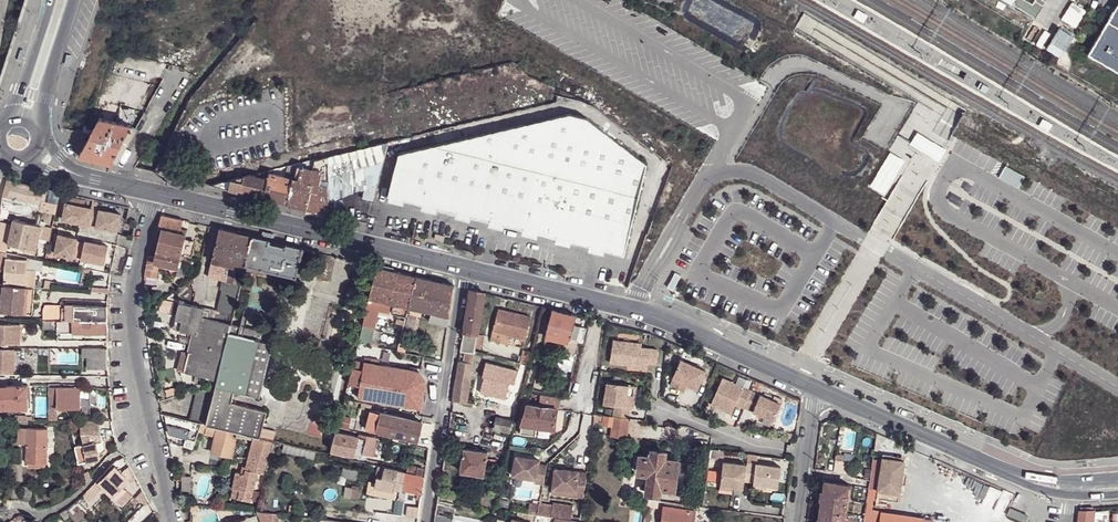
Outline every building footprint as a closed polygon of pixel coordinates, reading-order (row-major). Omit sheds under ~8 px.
[(1088,54),(1117,72),(1117,5),(1116,5),(1088,54)] [(868,16),(857,10),(853,18),(864,23),(868,16)] [(986,93),(989,88),(983,84),(980,89),(986,93)] [(576,98),(493,115),(495,126),(579,108),(576,98)] [(571,111),(400,154),(390,195),(389,200),(404,204),(405,200),(424,205),(423,208),(438,212),(439,208),(458,213),(457,217),(471,220),(473,217),(490,221),(489,225),(505,229),(506,225),(524,229),(523,233),(538,237),(539,233),(558,238),(557,242),(571,246),(573,241),(591,246),(590,250),(604,254),(605,249),(625,254),(647,163),(586,120),(571,111)] [(97,160),(111,163),(127,134),(130,128),(131,126),(98,119),(79,156),(97,160)] [(1053,125),(1043,119),(1038,126),(1049,132),(1053,125)] [(131,137),(135,130),(130,128),(127,134),(131,137)] [(946,150),(917,132),(910,144),(928,155),(939,162),(946,150)] [(906,162),(890,152),(868,187),(885,197),(906,162)] [(311,170),(322,172),(324,166),(328,167),(327,156),(314,160),(311,170)] [(305,209),(312,184),(308,183),(311,170),(297,166),(294,179),(293,178),(286,204),(298,207),(305,209)] [(1005,167),(999,177),(1018,187),(1024,177),(1005,167)] [(257,176),(267,178),(269,173),(269,170),(257,173),(257,176)] [(329,215),(328,188),(319,185),(322,172),(311,170),(308,183),(312,184),(305,209),(316,211),(329,215)] [(328,174),(322,172),(319,185),(328,188),(328,174)] [(286,204),(293,178),(290,178),(269,173),(267,178),(263,198),(276,202),(286,204)] [(263,198),(267,178),(257,176),(251,175),(250,175),(229,180),(227,189),(247,194),(263,198)] [(28,185),(5,180),(2,196),(0,209),(27,214),(29,202),(40,204),(41,200),(43,192),(44,188),(33,186),(32,187),(28,187),(28,185)] [(227,189),(229,180),(221,182),(209,185),(220,188),(227,189)] [(68,196),(66,205),(83,208),(84,200),(68,196)] [(66,205),(63,204),(60,221),(86,227),(115,233),(118,216),(89,210),(89,209),(83,208),(66,205)] [(161,214),(158,227),(161,229),(154,259),(148,258),(145,279),(145,287),(148,287),(149,278),(146,278),(147,275),(155,278),(157,270),(152,269),(154,261),(159,263),(178,267),(186,234),(180,233),(183,220),(176,218),(161,214)] [(41,226),(41,225),(13,219),(8,243),(37,249),(38,239),(41,226)] [(49,228),(41,226),(38,239),(47,240),(49,228)] [(220,229),(216,246),(213,261),(245,268),(246,265),(253,237),(241,234),(220,229)] [(75,240),(57,237),(53,256),(79,261),(83,245),(75,243),(75,240)] [(294,276),(296,277),(303,249),(285,245),(285,247),(269,243),(270,240),(253,237),(246,265),(294,276)] [(103,266),(107,247),(83,242),(83,245),(79,261),(103,266)] [(27,265),(28,260),(6,259),(4,281),(26,283),(27,265)] [(37,266),(27,265),(26,283),(26,286),(25,287),(35,288),(37,266)] [(292,284),(294,276),(246,265),(245,268),(244,272),(292,284)] [(394,271),(377,266),(370,297),(391,302),(393,303),(409,307),(417,276),(394,271)] [(85,268),(79,267),(76,283),(82,284),(85,268)] [(242,279),(210,271),(209,276),(223,280),(241,284),(242,279)] [(426,279),(417,276),(409,307),(431,312),(437,313),(445,283),(426,279)] [(241,284),(223,280),(221,289),(223,290),(239,294),(241,284)] [(448,284),(445,283),(437,313),(448,316),(449,316),(454,285),(448,284)] [(26,286),(4,284),(1,311),(23,313),(23,312),(33,313),(35,288),(25,287),(26,286)] [(477,291),(470,289),(470,292),(464,332),(478,335),(478,334),(485,293),(477,291)] [(239,294),(223,290),(217,311),(234,315),(239,294)] [(391,302),(370,297),(365,316),(376,319),(378,308),(389,311),(391,302)] [(193,305),(180,302),(178,313),(181,314),(177,329),(186,331),(193,305)] [(409,307),(393,303),(392,310),(393,313),(406,316),(407,315),(408,310),(409,307)] [(107,321),(107,306),(67,305),(67,321),(73,321),(107,321)] [(205,308),(193,305),(186,331),(194,333),(199,334),(203,317),(205,311),(205,308)] [(58,320),(62,321),(62,311),(60,307),(46,306),(44,310),(44,320),(58,320)] [(207,318),(216,320),(217,311),(205,308),(205,311),(208,313),(207,318)] [(498,308),(492,331),(509,335),(525,339),(531,317),(498,308)] [(552,309),(541,352),(554,355),(559,353),(562,343),(568,345),(573,324),(575,315),(572,314),(568,313),(552,309)] [(234,315),(217,311),(216,320),(232,323),(233,316),(234,315)] [(437,313),(431,312),(429,321),(446,325),(448,316),(437,313)] [(376,319),(365,316),(363,324),(374,326),(376,319)] [(207,318),(203,317),(199,334),(194,333),(191,343),(224,352),(229,333),(232,323),(216,320),(207,318)] [(43,329),(58,330),(58,320),(44,320),(43,329)] [(73,333),(73,321),(67,321),(62,321),(58,320),(58,330),(60,330),(60,333),(73,333)] [(107,334),(107,321),(73,321),(73,333),(107,334)] [(10,344),(11,324),(0,323),(0,343),(10,344)] [(271,333),(232,323),(229,333),(268,342),(271,333)] [(20,324),(11,324),(10,344),(19,344),(20,324)] [(374,326),(363,324),(359,341),(370,344),(374,328),(374,326)] [(585,327),(573,324),(568,345),(562,343),(559,353),(575,357),(578,341),(581,342),(585,327)] [(370,344),(378,346),(382,330),(374,328),(370,344)] [(492,331),(490,340),(507,344),(509,335),(492,331)] [(478,335),(464,332),(459,361),(473,364),(476,347),(478,340),(478,335)] [(268,342),(229,333),(224,352),(218,379),(216,387),(234,391),(260,397),(273,343),(268,342)] [(613,340),(609,363),(638,367),(639,363),(648,364),(656,365),(658,351),(641,348),(642,345),(613,340)] [(752,342),(751,346),(762,351),(764,347),(759,345),(752,342)] [(224,352),(191,343),(189,353),(184,371),(218,379),(224,352)] [(107,360),(107,349),(88,349),(88,357),(87,369),(108,369),(107,360)] [(14,350),(0,350),(0,372),(13,372),(14,350)] [(528,366),(532,352),(524,350),(520,363),(528,366)] [(179,369),(184,371),(189,353),(183,352),(179,369)] [(352,367),(348,383),(360,385),(358,396),(421,407),(425,379),(420,371),(354,360),(352,367)] [(459,361),(453,401),(467,403),(473,364),(459,361)] [(705,371),(681,361),(672,379),(686,386),(697,390),(705,371)] [(738,377),(735,385),(743,388),(743,387),(748,389),(751,382),(738,377)] [(686,386),(672,379),(669,386),(683,393),(686,386)] [(735,385),(722,379),(710,406),(714,407),(730,414),(731,415),(735,405),(737,401),(745,405),(751,391),(751,390),(748,389),(743,387),(743,388),(735,385)] [(607,381),(604,403),(610,404),(609,408),(608,415),(629,418),(630,406),(625,406),(628,383),(607,381)] [(754,381),(751,390),(758,393),(762,385),(754,381)] [(628,383),(625,406),(630,406),(633,407),(636,385),(628,383)] [(80,409),(80,387),(56,387),(56,384),(48,384),(47,419),(56,419),(56,408),(80,409)] [(27,408),(27,386),(6,386),(6,408),(27,408)] [(174,386),(165,390),(167,397),(177,393),(174,386)] [(234,391),(216,387),(214,393),(213,398),(231,402),(234,391)] [(211,392),(198,389),(190,420),(193,421),(202,423),(207,424),(213,398),(214,393),(211,392)] [(780,403),(751,391),(745,405),(743,408),(772,421),(780,403)] [(559,397),(541,393),(539,406),(557,408),(559,397)] [(231,402),(213,398),(207,424),(217,427),(236,431),(254,436),(260,437),(266,410),(257,408),(231,402)] [(539,406),(527,404),(522,424),(537,426),(555,429),(557,408),(539,406)] [(730,414),(714,407),(711,416),(726,422),(730,414)] [(382,411),(371,409),(366,428),(378,431),(382,411)] [(422,421),(382,411),(378,431),(418,441),(422,421)] [(608,415),(605,415),(604,424),(612,425),(610,436),(626,438),(629,418),(608,415)] [(494,429),(512,434),(515,422),(497,417),(494,429)] [(27,424),(27,419),(15,419),(14,430),(17,430),(18,427),(20,428),(20,424),(27,424)] [(98,420),(79,420),(84,444),(75,446),(79,463),(101,459),(97,442),(102,441),(98,420)] [(202,423),(193,421),(192,428),(199,430),(202,423)] [(207,424),(202,423),(199,430),(205,432),(207,424)] [(217,427),(207,424),(205,432),(205,433),(215,435),(217,427)] [(537,426),(522,424),(520,433),(535,435),(537,426)] [(46,452),(46,428),(27,427),(27,433),(27,444),(27,451),(46,452)] [(236,431),(217,427),(215,435),(212,452),(231,456),(235,436),(236,431)] [(254,436),(236,431),(235,436),(253,440),(254,436)] [(359,436),(337,431),(332,449),(354,455),(359,436)] [(27,444),(27,433),(18,433),(18,444),(27,444)] [(260,437),(254,436),(253,440),(246,467),(246,470),(259,473),(266,475),(274,441),(260,437)] [(366,438),(359,436),(354,455),(362,456),(366,438)] [(180,445),(171,443),(169,442),(172,456),(182,454),(180,445)] [(316,452),(284,445),(282,453),(314,460),(316,452)] [(484,475),(488,452),(464,448),(461,472),(484,475)] [(724,460),(725,450),(710,448),(709,457),(724,460)] [(652,452),(651,457),(648,457),(640,455),(638,472),(639,472),(649,474),(646,492),(659,494),(660,487),(664,459),(665,452),(652,450),(652,452)] [(46,461),(46,452),(27,451),(27,460),(46,461)] [(758,464),(759,455),(748,453),(746,466),(723,462),(720,486),(733,488),(743,489),(745,481),(753,483),(753,485),(767,487),(778,488),(781,468),(758,464)] [(534,483),(543,485),(547,465),(540,463),(540,460),(515,456),(511,476),(535,480),(534,483)] [(904,461),(881,458),(881,462),(876,499),(898,502),(900,483),(902,475),(904,461)] [(677,461),(664,459),(660,487),(674,489),(674,488),(678,461),(677,461)] [(872,460),(864,521),(880,521),(881,513),(872,512),(874,502),(876,502),(876,499),(881,462),(872,460)] [(384,467),(379,466),(374,485),(397,491),(398,489),(399,482),(399,481),(404,482),(404,483),(403,489),(422,493),(425,477),(422,476),(416,474),(410,473),(398,470),(384,467)] [(115,468),(100,484),(110,494),(107,497),(108,499),(113,503),(120,511),(134,498),(126,489),(123,486),(128,481),(115,468)] [(555,468),(553,488),(576,491),(579,471),(555,468)] [(91,475),(86,470),(81,475),(83,483),(84,483),(91,475)] [(245,474),(241,473),(237,472),(233,488),(240,490),(238,499),(252,502),(259,473),(246,470),(245,474)] [(347,477),(338,475),(337,483),(345,485),(347,477)] [(192,476),(183,476),(182,491),(192,491),(192,476)] [(128,481),(123,486),(126,489),(131,484),(128,481)] [(825,482),(823,492),(822,492),(821,500),(822,501),(819,520),(818,520),(817,521),(843,521),(849,485),(825,482)] [(94,484),(85,494),(93,501),(102,492),(94,484)] [(32,501),(31,487),(22,487),(22,502),(32,501)] [(359,489),(346,487),(344,497),(357,499),(359,489)] [(240,490),(233,488),(231,497),(238,499),(240,490)] [(498,494),(487,491),(485,497),(483,507),(494,509),(498,494)] [(483,507),(485,497),(478,495),(475,505),(483,507)] [(457,500),(439,496),(436,511),(455,515),(457,500)] [(108,499),(93,514),(97,518),(113,503),(108,499)] [(660,501),(648,500),(647,507),(659,509),(660,501)] [(529,508),(512,504),(511,511),(518,513),(528,514),(529,508)] [(665,506),(662,521),(694,521),(696,510),(665,506)] [(1009,508),(1006,515),(1022,521),(1024,521),(1027,516),(1009,508)] [(331,510),(323,509),(322,521),(330,521),(331,510)] [(1095,514),(1094,521),(1107,521),(1108,511),(1095,513),(1095,514)] [(155,513),(147,521),(158,521),(155,513)] [(518,513),(517,520),(528,521),(528,520),(529,520),(530,515),(528,514),(518,513)] [(881,513),(880,521),(923,521),(923,519),(881,513)] [(268,514),(267,521),(279,521),(279,515),(268,514)] [(1080,514),(1079,521),(1094,521),(1095,514),(1080,514)]
